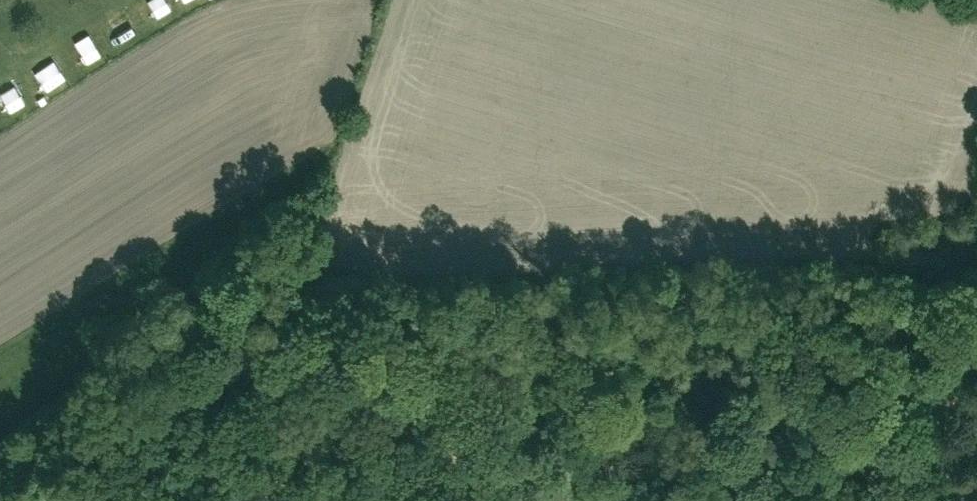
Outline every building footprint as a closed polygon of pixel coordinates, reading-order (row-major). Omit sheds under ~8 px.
[(168,8),(185,1),(185,0),(164,0),(168,8)] [(102,37),(88,43),(95,59),(109,53),(102,37)] [(25,108),(41,99),(31,82),(15,91),(25,108)]
